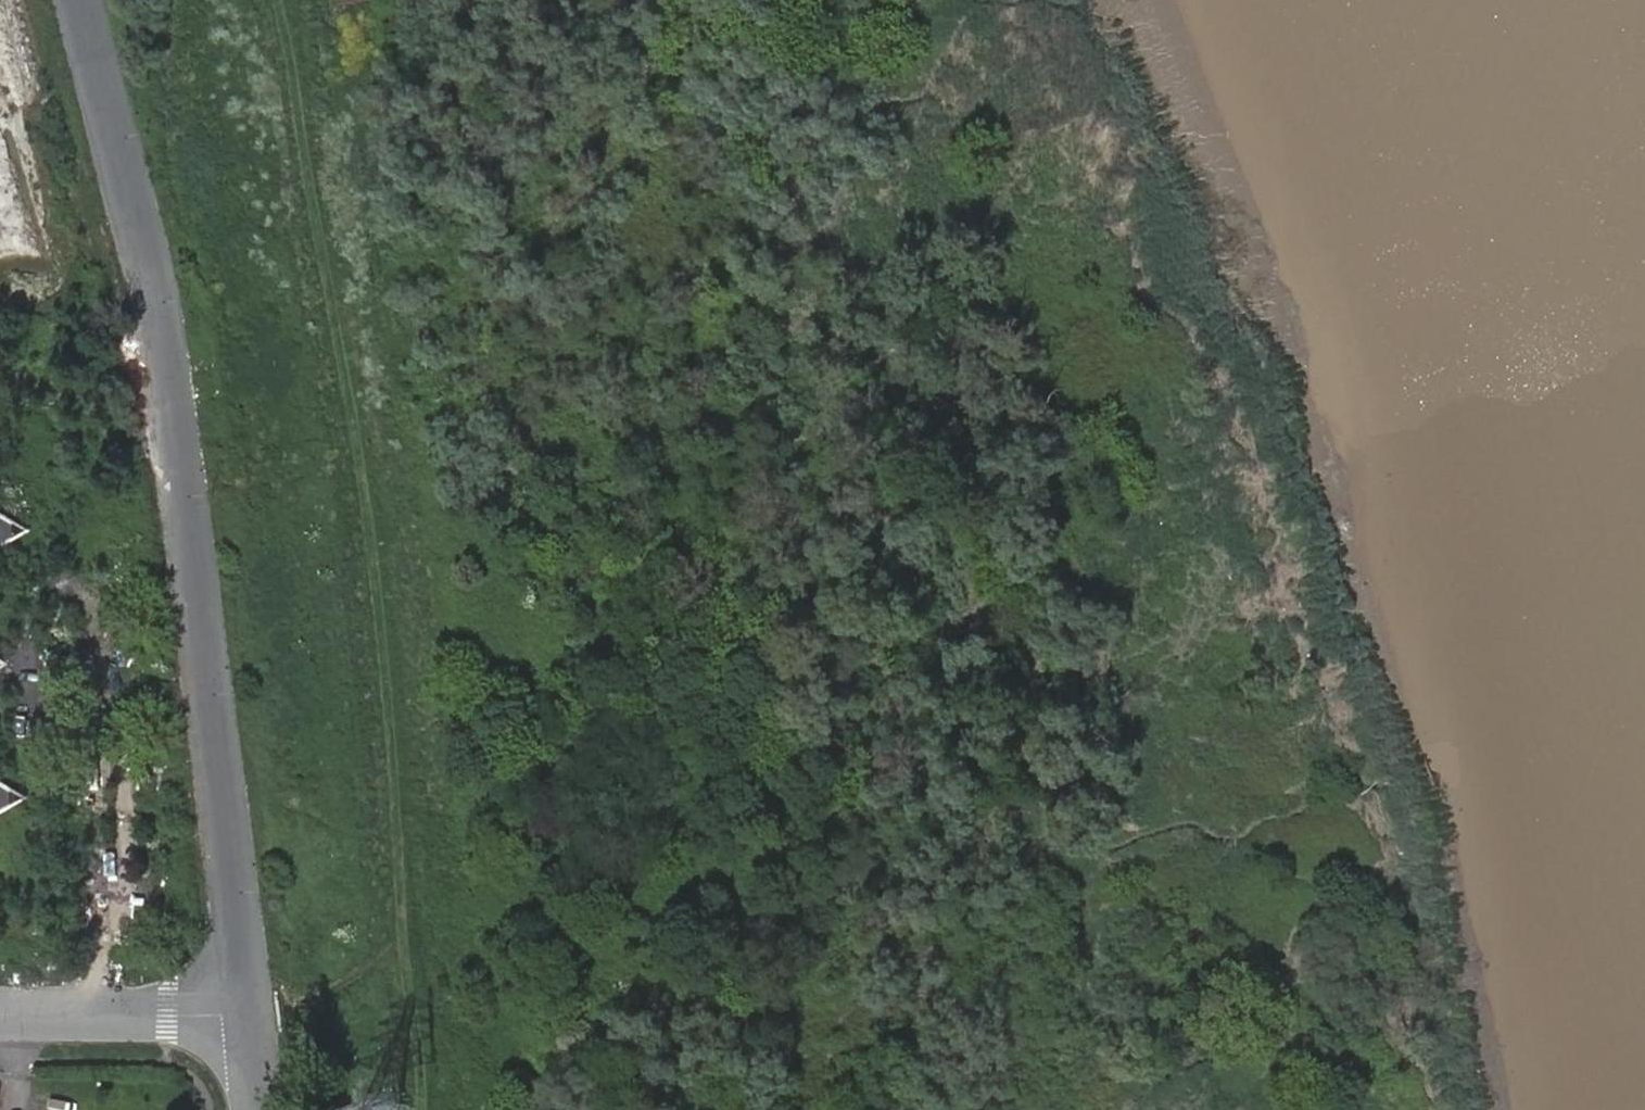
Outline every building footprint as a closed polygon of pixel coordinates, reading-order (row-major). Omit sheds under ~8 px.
[(8,539),(8,525),(0,520),(0,544),(8,539)]
